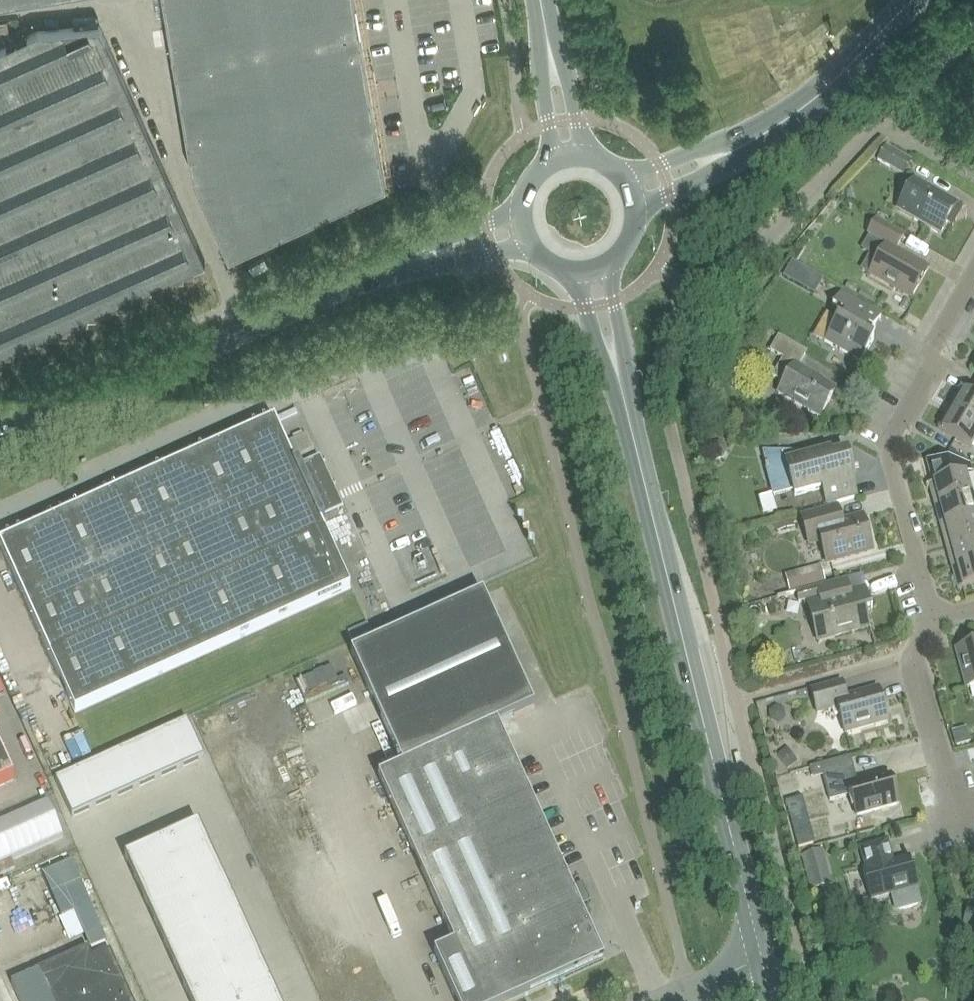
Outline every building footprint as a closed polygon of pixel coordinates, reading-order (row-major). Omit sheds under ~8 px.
[(317,214),(385,183),(354,0),(163,0),(192,176),(228,255),(317,214)] [(205,262),(99,26),(38,31),(0,48),(0,357),(3,356),(3,352),(14,352),(14,347),(24,347),(24,343),(35,342),(35,338),(46,337),(45,333),(56,333),(56,328),(67,328),(67,324),(77,323),(77,319),(88,318),(88,314),(99,314),(98,309),(109,309),(109,305),(120,304),(120,300),(130,299),(130,295),(141,295),(141,290),(151,290),(151,286),(162,285),(162,281),(173,280),(172,276),(183,276),(183,271),(194,271),(194,267),(205,262)] [(885,146),(877,160),(889,166),(892,162),(904,170),(910,160),(885,146)] [(568,186),(576,186),(575,162),(567,163),(568,186)] [(940,233),(957,204),(915,179),(898,209),(940,233)] [(905,235),(877,220),(868,234),(887,244),(869,275),(911,299),(929,268),(897,249),(905,235)] [(870,337),(881,317),(841,294),(833,308),(841,312),(825,341),(861,362),(874,339),(870,337)] [(811,375),(811,373),(799,367),(807,353),(779,337),(771,351),(784,358),(774,377),(785,383),(779,394),(820,417),(836,390),(811,375)] [(971,395),(960,389),(949,408),(973,422),(973,389),(971,395)] [(973,442),(973,422),(949,408),(938,428),(972,447),(973,442)] [(275,419),(0,544),(0,547),(75,713),(351,588),(322,524),(325,522),(323,519),(322,519),(322,518),(339,510),(317,461),(300,469),(299,468),(300,467),(299,464),(296,465),(275,419)] [(828,505),(857,497),(853,479),(854,479),(848,457),(828,462),(826,453),(764,452),(767,466),(766,466),(767,470),(768,469),(774,495),(794,490),(795,495),(823,488),(828,505)] [(935,505),(972,495),(963,464),(927,461),(933,482),(929,484),(935,505)] [(973,517),(973,503),(972,495),(935,505),(941,526),(973,517)] [(827,563),(873,550),(864,516),(843,521),(839,507),(802,517),(806,533),(818,530),(827,563)] [(973,539),(973,517),(941,526),(946,547),(973,539)] [(973,562),(973,539),(946,547),(952,568),(973,562)] [(952,568),(958,589),(973,585),(973,562),(952,568)] [(820,564),(784,574),(789,591),(825,581),(820,564)] [(852,597),(850,590),(847,578),(816,586),(819,596),(808,600),(819,643),(871,628),(867,612),(873,610),(868,593),(852,597)] [(404,766),(380,777),(456,945),(436,954),(457,1000),(516,1000),(604,962),(579,906),(583,904),(575,886),(571,888),(497,724),(536,707),(485,593),(353,653),(404,766)] [(956,649),(966,688),(973,686),(973,644),(956,649)] [(845,733),(887,722),(878,688),(846,697),(842,682),(811,690),(817,713),(833,709),(835,716),(839,715),(845,733)] [(186,717),(54,777),(71,814),(203,754),(186,717)] [(13,779),(0,750),(0,785),(13,779)] [(858,784),(853,768),(850,757),(810,768),(813,779),(823,776),(829,801),(851,795),(856,816),(898,804),(890,775),(858,784)] [(336,812),(296,828),(302,842),(296,844),(321,907),(367,889),(336,812)] [(125,857),(190,1000),(279,1000),(199,824),(125,857)] [(916,887),(917,886),(909,857),(889,863),(883,841),(860,848),(866,869),(862,870),(870,899),(891,893),(895,907),(899,910),(917,905),(919,901),(916,887)] [(61,918),(75,912),(91,947),(105,941),(69,862),(42,874),(61,918)] [(110,951),(93,959),(87,948),(35,971),(40,982),(39,983),(47,1000),(133,1000),(110,951)] [(835,962),(849,958),(846,948),(833,952),(835,962)]
